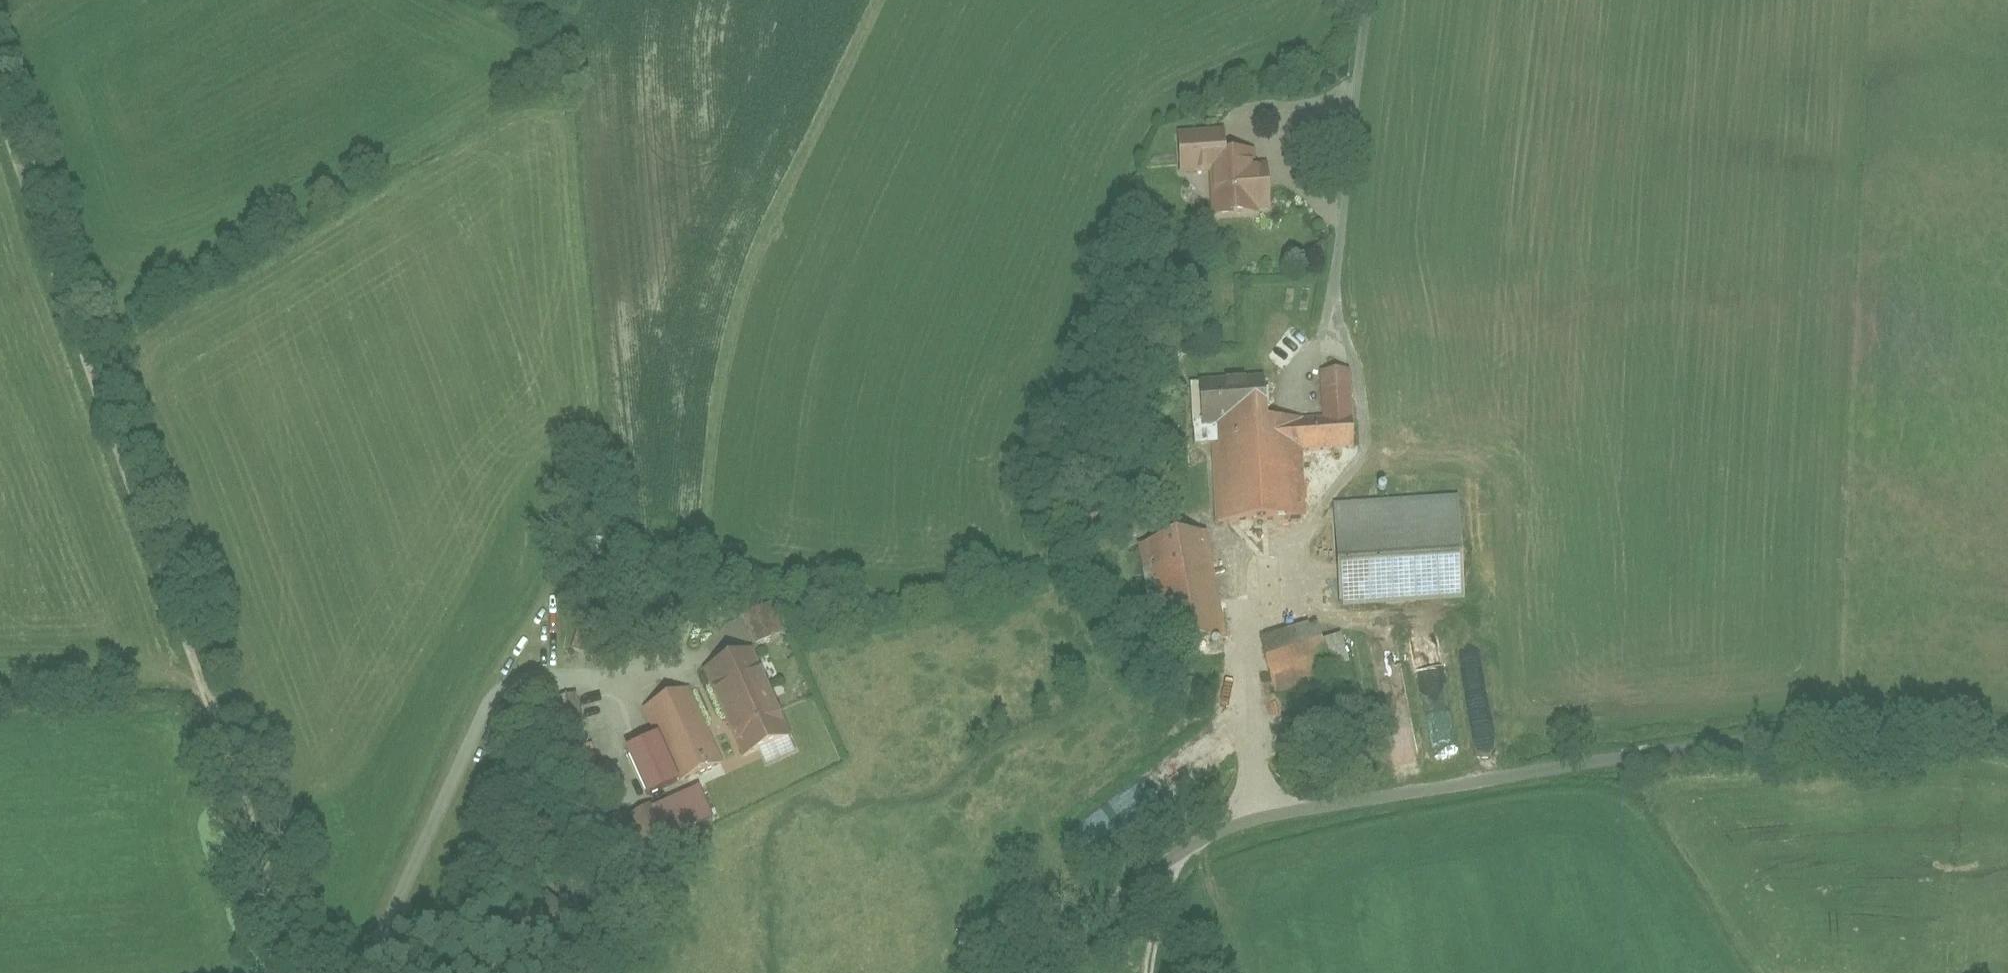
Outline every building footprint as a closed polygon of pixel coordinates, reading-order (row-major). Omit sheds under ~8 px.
[(1260,172),(1260,136),(1188,137),(1188,171),(1219,170),(1219,218),(1262,218),(1262,213),(1276,212),(1276,172),(1260,172)] [(1191,436),(1217,435),(1220,522),(1307,519),(1305,453),(1359,451),(1359,438),(1357,375),(1325,376),(1326,416),(1281,418),(1280,385),(1190,388),(1191,436)] [(1459,500),(1333,508),(1340,611),(1466,603),(1459,500)] [(1211,537),(1143,549),(1161,652),(1229,640),(1211,537)] [(1266,638),(1275,686),(1335,674),(1326,626),(1266,638)] [(748,652),(699,677),(744,763),(793,737),(748,652)] [(687,696),(647,715),(682,788),(722,769),(687,696)]
